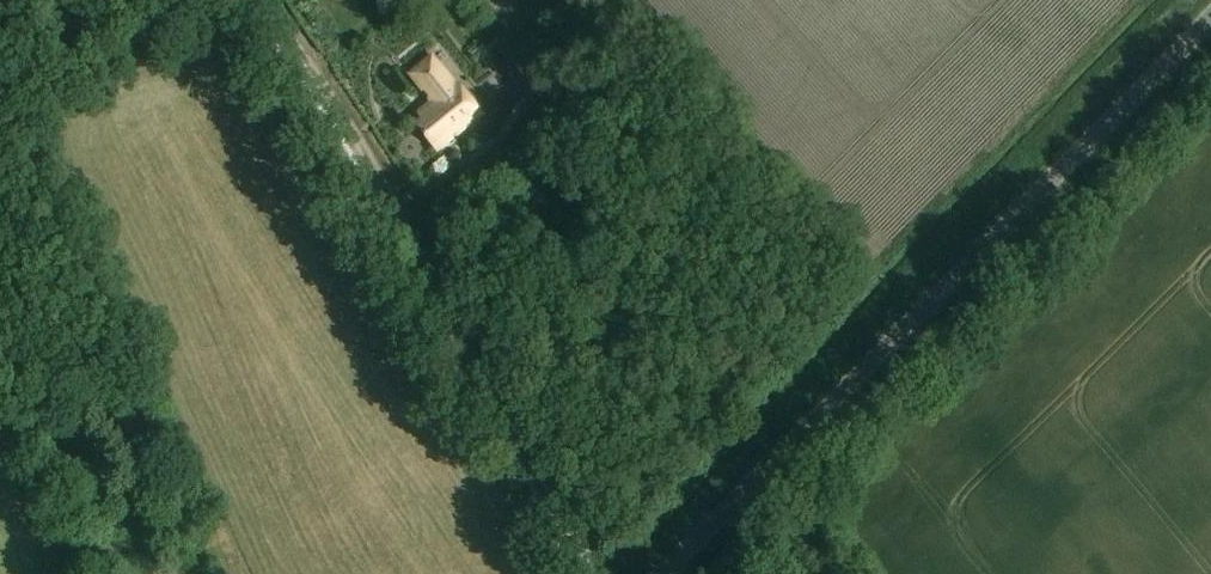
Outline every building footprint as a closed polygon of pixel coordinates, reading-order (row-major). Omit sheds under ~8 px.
[(500,66),(535,111),(560,92),(525,47),(500,66)] [(408,75),(432,104),(418,116),(422,121),(416,126),(435,148),(478,112),(465,93),(471,89),(462,79),(457,83),(433,54),(408,75)]
